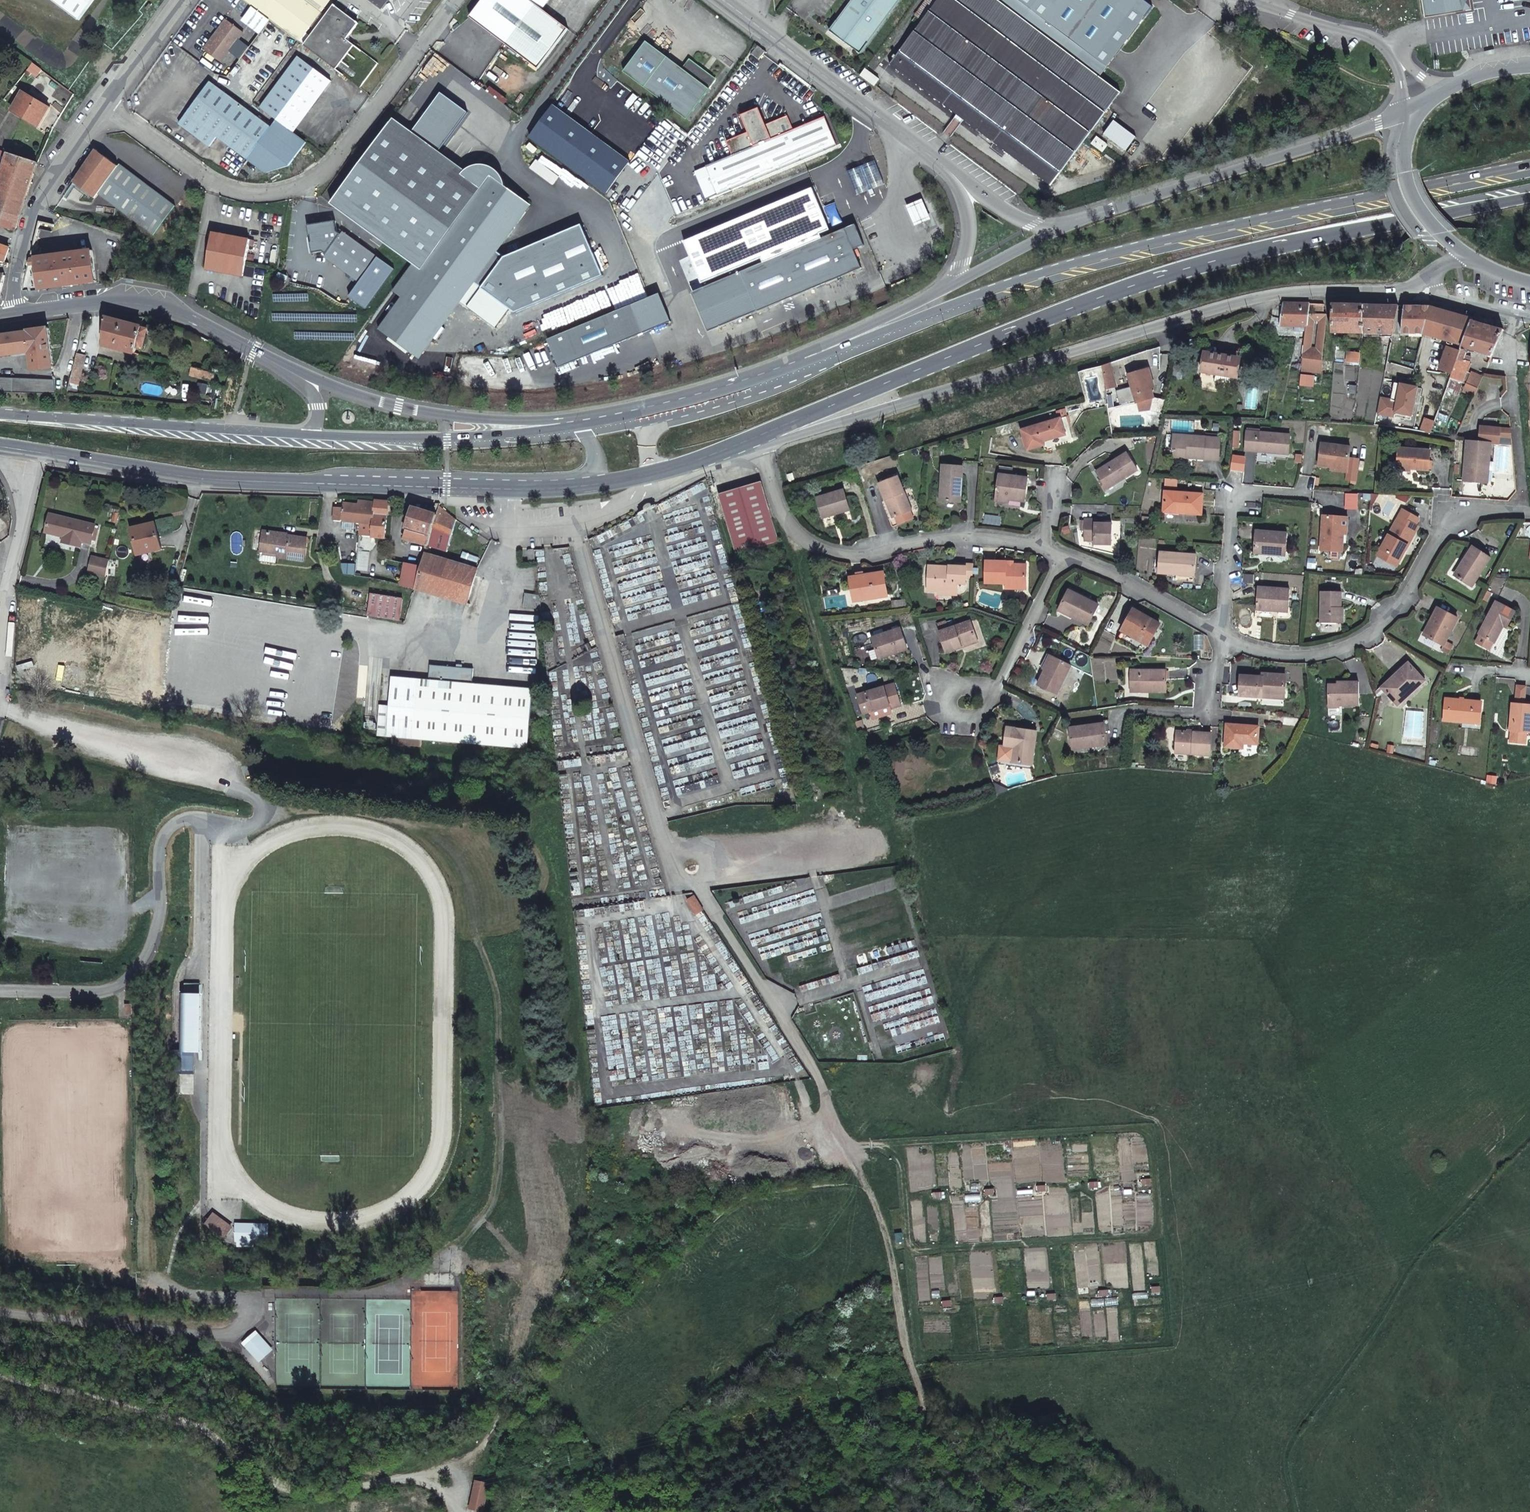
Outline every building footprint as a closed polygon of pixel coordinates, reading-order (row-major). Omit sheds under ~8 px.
[(84,18),(97,0),(59,0),(84,18)] [(244,1),(270,21),(299,43),(331,2),(328,0),(244,0),(244,1)] [(383,9),(390,0),(371,0),(383,9)] [(478,6),(470,17),(539,68),(569,29),(543,9),(550,0),(483,0),(478,6)] [(827,31),(858,55),(899,0),(850,0),(827,31)] [(1054,189),(1125,94),(1000,0),(945,0),(895,67),(1054,189)] [(1026,8),(1032,0),(1015,0),(1026,8)] [(1427,18),(1468,11),(1466,0),(1424,0),(1427,18)] [(333,7),(303,46),(360,89),(377,64),(345,40),(357,25),(333,7)] [(244,33),(227,21),(207,49),(214,54),(212,57),(221,64),(230,52),(232,53),(237,46),(235,45),(244,33)] [(687,122),(716,82),(708,76),(707,78),(700,73),(702,70),(689,60),(681,70),(645,44),(623,74),(687,122)] [(761,61),(767,53),(760,48),(754,55),(761,61)] [(263,109),(294,133),(333,82),(301,58),(263,109)] [(37,73),(40,69),(31,62),(28,67),(37,73)] [(868,70),(863,78),(878,89),(883,82),(868,70)] [(224,140),(248,110),(241,105),(210,81),(179,122),(210,145),(217,135),(224,140)] [(23,91),(12,110),(38,123),(42,116),(43,117),(50,105),(23,91)] [(290,167),(308,144),(294,133),(263,109),(256,117),(248,110),(224,140),(248,158),(266,171),(290,167)] [(795,131),(790,118),(766,127),(759,110),(741,117),(748,135),(727,143),(733,157),(705,168),(706,170),(716,196),(705,201),(695,205),(719,262),(860,203),(826,119),(795,131)] [(418,353),(529,204),(506,187),(505,182),(502,176),(497,171),(491,168),(488,167),(480,166),(473,168),(470,169),(466,172),(463,176),(392,123),(331,205),(422,270),(420,273),(412,267),(394,292),(402,297),(381,325),(418,353)] [(269,128),(265,134),(269,137),(273,131),(269,128)] [(1113,148),(1102,139),(1096,146),(1107,155),(1113,148)] [(125,210),(147,183),(120,160),(118,162),(97,146),(89,156),(75,177),(95,193),(98,189),(125,210)] [(0,149),(0,174),(2,174),(10,152),(0,149)] [(37,163),(10,152),(2,174),(0,181),(0,225),(16,230),(38,163),(37,163)] [(560,177),(538,161),(532,169),(554,185),(560,177)] [(694,174),(705,201),(716,196),(706,170),(694,174)] [(178,207),(147,183),(125,210),(157,235),(178,207)] [(924,201),(908,208),(917,229),(933,222),(924,201)] [(639,206),(632,216),(640,222),(647,212),(646,211),(639,206)] [(336,220),(308,223),(311,250),(322,249),(327,253),(325,255),(359,280),(377,255),(344,230),(342,233),(337,230),(336,220)] [(847,230),(742,273),(758,313),(863,270),(847,230)] [(253,242),(216,234),(209,270),(246,278),(253,242)] [(30,257),(43,256),(45,246),(34,243),(30,257)] [(0,245),(0,260),(5,262),(10,248),(0,245)] [(30,257),(29,265),(36,264),(40,289),(96,281),(91,249),(43,256),(30,257)] [(0,260),(0,269),(7,270),(9,263),(5,262),(0,260)] [(742,273),(694,293),(710,332),(758,313),(742,273)] [(1283,302),(1280,324),(1307,325),(1303,357),(1324,359),(1328,314),(1309,313),(1309,309),(1310,303),(1283,302)] [(1333,331),(1362,332),(1364,304),(1333,303),(1333,331)] [(1364,304),(1362,332),(1363,332),(1392,333),(1393,333),(1399,305),(1364,304)] [(1431,305),(1405,305),(1402,332),(1424,332),(1431,305)] [(1471,325),(1473,319),(1474,318),(1432,306),(1431,305),(1424,332),(1426,333),(1430,334),(1464,345),(1471,325)] [(104,346),(135,354),(137,348),(143,349),(148,330),(142,328),(143,326),(138,325),(111,318),(104,346)] [(1492,356),(1504,330),(1502,329),(1473,319),(1471,325),(1464,345),(1462,350),(1453,373),(1451,378),(1462,382),(1470,362),(1464,360),(1469,349),(1492,356)] [(54,367),(49,327),(28,329),(28,331),(0,334),(0,355),(31,351),(33,369),(54,367)] [(1391,341),(1388,357),(1396,359),(1397,342),(1391,341)] [(1441,368),(1453,373),(1462,350),(1449,346),(1441,368)] [(1360,352),(1347,351),(1346,361),(1360,362),(1360,352)] [(1223,375),(1222,381),(1231,383),(1232,376),(1238,377),(1240,365),(1235,364),(1236,356),(1210,352),(1209,362),(1203,361),(1202,371),(1223,375)] [(85,356),(76,354),(69,383),(78,386),(85,356)] [(1303,360),(1301,371),(1315,373),(1316,361),(1303,360)] [(193,368),(192,373),(191,376),(214,382),(216,374),(193,368)] [(1462,392),(1475,397),(1478,390),(1483,378),(1470,372),(1462,392)] [(1118,406),(1136,401),(1131,383),(1133,383),(1130,374),(1109,381),(1118,406)] [(56,393),(55,379),(0,377),(0,391),(56,393)] [(1448,385),(1448,387),(1458,391),(1462,382),(1451,378),(1448,385)] [(1448,387),(1446,391),(1456,395),(1458,391),(1448,387)] [(1061,418),(1020,430),(1026,449),(1042,444),(1041,441),(1066,434),(1061,418)] [(1481,428),(1480,443),(1491,444),(1498,444),(1499,434),(1499,429),(1481,428)] [(1288,431),(1247,430),(1246,448),(1288,449),(1288,431)] [(1221,435),(1174,433),(1173,454),(1220,456),(1221,435)] [(1468,442),(1467,479),(1493,480),(1494,460),(1490,460),(1491,444),(1480,443),(1468,442)] [(1318,465),(1334,467),(1348,467),(1349,447),(1319,445),(1318,465)] [(1429,449),(1398,450),(1398,470),(1429,470),(1429,449)] [(1112,482),(1113,484),(1134,470),(1123,454),(1109,463),(1111,466),(1107,469),(1105,466),(1093,474),(1096,479),(1102,488),(1112,482)] [(940,466),(939,486),(943,486),(942,501),(960,502),(962,467),(940,466)] [(795,473),(786,474),(788,483),(796,481),(795,473)] [(996,475),(994,497),(1009,498),(1022,499),(1024,478),(996,475)] [(878,482),(884,498),(885,498),(892,516),(893,515),(896,523),(911,518),(908,510),(909,510),(897,476),(878,482)] [(1103,491),(1113,484),(1112,482),(1102,488),(1096,479),(1094,481),(1100,491),(1103,491)] [(762,481),(759,482),(718,493),(735,553),(779,541),(762,481)] [(843,490),(817,499),(822,519),(849,510),(843,490)] [(1204,496),(1168,493),(1166,509),(1202,512),(1204,496)] [(885,498),(884,498),(890,516),(892,516),(885,498)] [(389,501),(375,501),(375,502),(375,506),(372,527),(361,525),(360,538),(386,540),(389,501)] [(334,520),(335,521),(342,522),(354,524),(358,524),(361,525),(372,527),(375,506),(361,505),(345,504),(345,508),(335,508),(334,520)] [(446,510),(439,505),(437,514),(429,545),(448,551),(457,520),(446,510)] [(404,537),(429,545),(437,514),(413,507),(410,518),(406,517),(405,525),(408,526),(404,537)] [(1399,509),(1378,549),(1397,559),(1415,525),(1412,524),(1416,518),(1399,509)] [(1340,547),(1342,529),(1343,514),(1321,513),(1320,546),(1340,547)] [(1115,526),(1105,526),(1096,525),(1097,519),(1087,519),(1085,539),(1097,539),(1098,542),(1114,543),(1115,526)] [(96,532),(53,522),(49,540),(66,544),(65,548),(84,552),(85,548),(92,549),(92,548),(95,548),(98,536),(95,535),(96,532)] [(354,524),(342,522),(341,529),(352,531),(354,524)] [(155,524),(132,529),(137,556),(161,552),(155,524)] [(1285,531),(1253,530),(1252,555),(1271,556),(1271,553),(1283,554),(1285,531)] [(305,564),(308,541),(283,537),(283,536),(265,533),(262,554),(278,556),(278,559),(305,564)] [(1466,550),(1461,560),(1464,562),(1456,576),(1471,584),(1487,556),(1470,546),(1466,550)] [(1397,559),(1378,549),(1374,555),(1393,565),(1397,559)] [(1159,573),(1176,575),(1176,572),(1193,574),(1194,554),(1161,551),(1159,573)] [(422,566),(415,586),(458,602),(464,604),(463,606),(465,607),(478,571),(427,552),(422,566)] [(90,574),(107,577),(111,561),(93,558),(90,574)] [(983,580),(1002,580),(1022,581),(1022,563),(1014,563),(1007,563),(1007,558),(984,558),(983,580)] [(963,576),(971,575),(972,560),(964,560),(964,563),(963,576)] [(1464,562),(1461,560),(1453,574),(1456,576),(1464,562)] [(399,584),(415,586),(422,566),(415,564),(413,563),(403,562),(399,584)] [(963,579),(963,576),(964,563),(928,564),(928,585),(952,585),(952,579),(963,579)] [(1176,572),(1176,575),(1175,583),(1192,584),(1193,574),(1176,572)] [(856,576),(856,586),(860,586),(861,599),(889,599),(889,577),(856,576)] [(1091,599),(1064,588),(1056,609),(1066,613),(1068,610),(1084,617),(1091,599)] [(1290,590),(1261,588),(1260,606),(1276,607),(1276,610),(1288,610),(1290,590)] [(1338,590),(1319,589),(1318,620),(1337,621),(1338,590)] [(522,606),(539,607),(538,594),(524,593),(522,606)] [(400,597),(370,595),(369,610),(399,611),(400,597)] [(1498,600),(1481,631),(1483,631),(1496,638),(1497,639),(1506,622),(1510,624),(1517,610),(1498,600)] [(1434,604),(1427,618),(1431,620),(1424,633),(1442,642),(1455,615),(1434,604)] [(1160,620),(1137,608),(1127,627),(1123,634),(1142,644),(1146,637),(1150,639),(1160,620)] [(1431,620),(1427,618),(1420,631),(1424,633),(1431,620)] [(971,622),(945,630),(937,633),(944,654),(961,649),(960,644),(976,639),(971,622)] [(901,628),(874,636),(881,657),(909,648),(901,628)] [(1496,638),(1483,631),(1479,639),(1492,646),(1496,638)] [(978,644),(976,639),(960,644),(961,649),(978,644)] [(1046,665),(1052,653),(1048,651),(1043,663),(1046,665)] [(1072,662),(1052,653),(1046,665),(1039,682),(1058,691),(1072,662)] [(1400,656),(1370,686),(1373,696),(1382,686),(1393,696),(1405,685),(1402,681),(1413,670),(1400,656)] [(470,669),(440,667),(428,666),(427,682),(389,679),(388,705),(379,705),(376,738),(389,739),(389,749),(408,750),(408,740),(525,748),(529,689),(470,684),(470,669)] [(1239,690),(1260,693),(1261,689),(1282,691),(1283,670),(1260,668),(1260,672),(1240,670),(1239,690)] [(1169,670),(1139,669),(1138,684),(1152,684),(1152,687),(1168,688),(1169,670)] [(1416,673),(1413,670),(1402,681),(1405,685),(1416,673)] [(1337,679),(1324,680),(1326,701),(1356,700),(1355,676),(1337,677),(1337,679)] [(867,712),(874,710),(891,704),(892,709),(903,705),(896,684),(862,696),(867,712)] [(1480,698),(1446,696),(1445,717),(1463,719),(1463,716),(1479,717),(1480,698)] [(1529,717),(1529,703),(1512,702),(1510,729),(1512,729),(1511,740),(1526,741),(1527,730),(1529,730),(1529,717)] [(891,704),(874,710),(876,718),(892,712),(893,712),(892,709),(891,704)] [(1298,713),(1282,712),(1282,720),(1297,721),(1298,713)] [(1109,716),(1090,719),(1091,723),(1106,721),(1106,724),(1111,724),(1109,716)] [(1256,722),(1224,720),(1222,741),(1238,742),(1239,739),(1254,739),(1256,722)] [(1091,723),(1095,744),(1109,742),(1106,724),(1106,721),(1091,723)] [(1077,747),(1095,744),(1091,723),(1073,726),(1077,747)] [(1036,730),(1008,726),(1006,745),(1013,747),(1011,761),(1031,764),(1036,730)] [(1174,750),(1176,750),(1176,747),(1190,748),(1190,751),(1208,751),(1208,732),(1174,730),(1174,750)] [(695,914),(703,908),(693,894),(685,899),(695,914)] [(180,1072),(180,1085),(194,1085),(195,1049),(200,1049),(200,1059),(204,1059),(204,1049),(203,1049),(204,993),(205,993),(205,983),(186,982),(186,992),(185,1049),(173,1048),(172,1072),(180,1072)] [(232,1227),(212,1212),(204,1223),(224,1238),(232,1227)] [(265,1223),(237,1222),(237,1227),(234,1227),(234,1237),(235,1237),(234,1244),(251,1244),(251,1238),(265,1238),(265,1223)] [(255,1336),(247,1343),(261,1358),(272,1348),(262,1337),(258,1340),(255,1336)] [(467,1508),(483,1511),(489,1482),(473,1479),(467,1508)]
